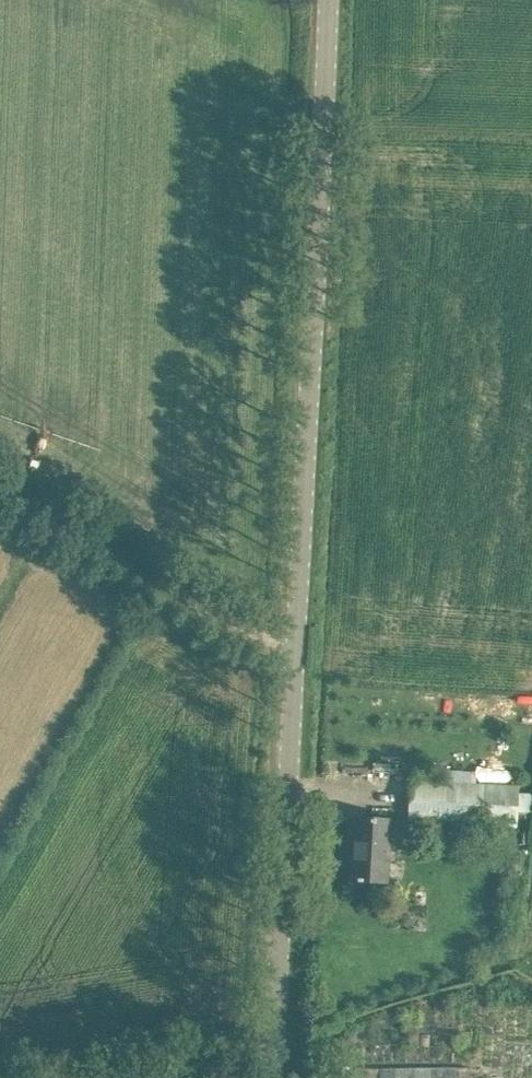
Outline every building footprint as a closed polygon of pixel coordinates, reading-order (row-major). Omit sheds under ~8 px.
[(519,785),(410,780),(408,821),(517,826),(519,785)] [(362,880),(385,881),(388,820),(356,818),(354,858),(349,857),(349,860),(351,860),(350,879),(357,880),(357,881),(362,881),(362,880)] [(458,1068),(355,1068),(355,1077),(458,1077),(458,1068)]
